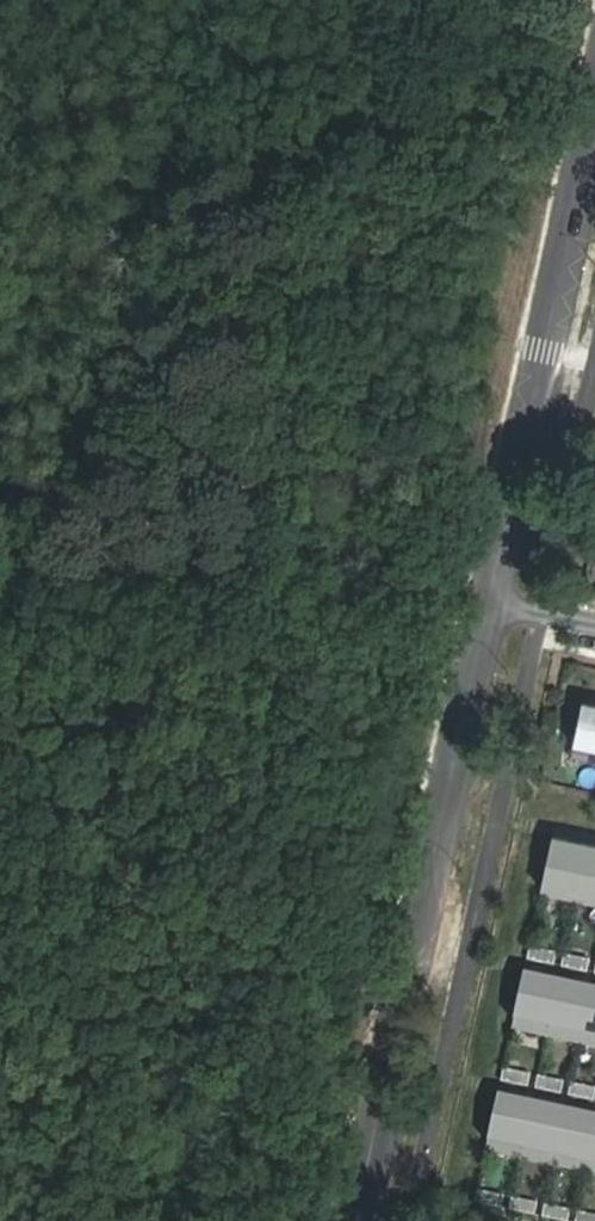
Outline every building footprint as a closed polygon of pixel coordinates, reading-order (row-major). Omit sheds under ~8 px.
[(573,745),(594,749),(594,705),(582,702),(573,745)] [(554,837),(543,888),(594,900),(594,846),(554,837)] [(543,888),(541,893),(594,905),(594,900),(543,888)] [(557,952),(530,946),(527,958),(554,964),(557,952)] [(590,959),(564,953),(562,966),(587,972),(590,959)] [(524,973),(514,1019),(594,1037),(594,988),(524,973)] [(514,1019),(512,1029),(594,1047),(594,1037),(514,1019)] [(530,1073),(503,1068),(501,1080),(528,1086),(530,1073)] [(564,1081),(538,1075),(535,1088),(561,1093),(564,1081)] [(571,1082),(568,1095),(594,1100),(594,1095),(594,1087),(571,1082)] [(498,1094),(488,1141),(594,1164),(594,1115),(498,1094)] [(488,1141),(486,1151),(594,1174),(594,1164),(488,1141)] [(504,1195),(477,1189),(475,1202),(501,1207),(504,1195)] [(537,1202),(512,1197),(509,1209),(535,1214),(537,1202)] [(545,1204),(542,1216),(565,1220),(568,1220),(571,1209),(545,1204)] [(578,1211),(576,1220),(594,1220),(594,1214),(578,1211)]
